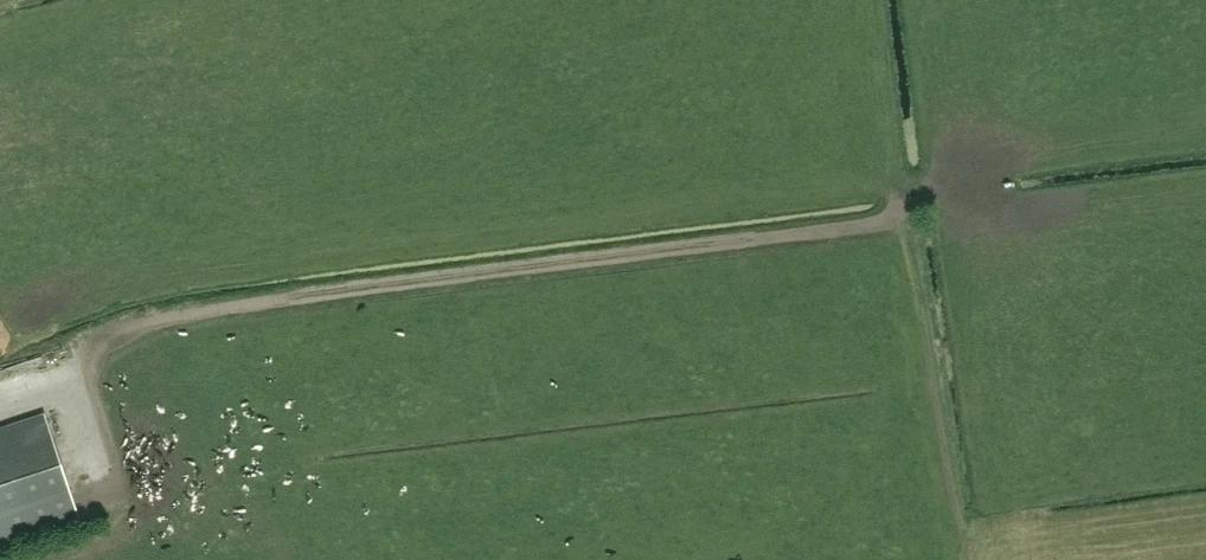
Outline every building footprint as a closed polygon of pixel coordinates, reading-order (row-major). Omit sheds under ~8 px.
[(80,517),(45,412),(0,427),(0,544),(80,517)]
